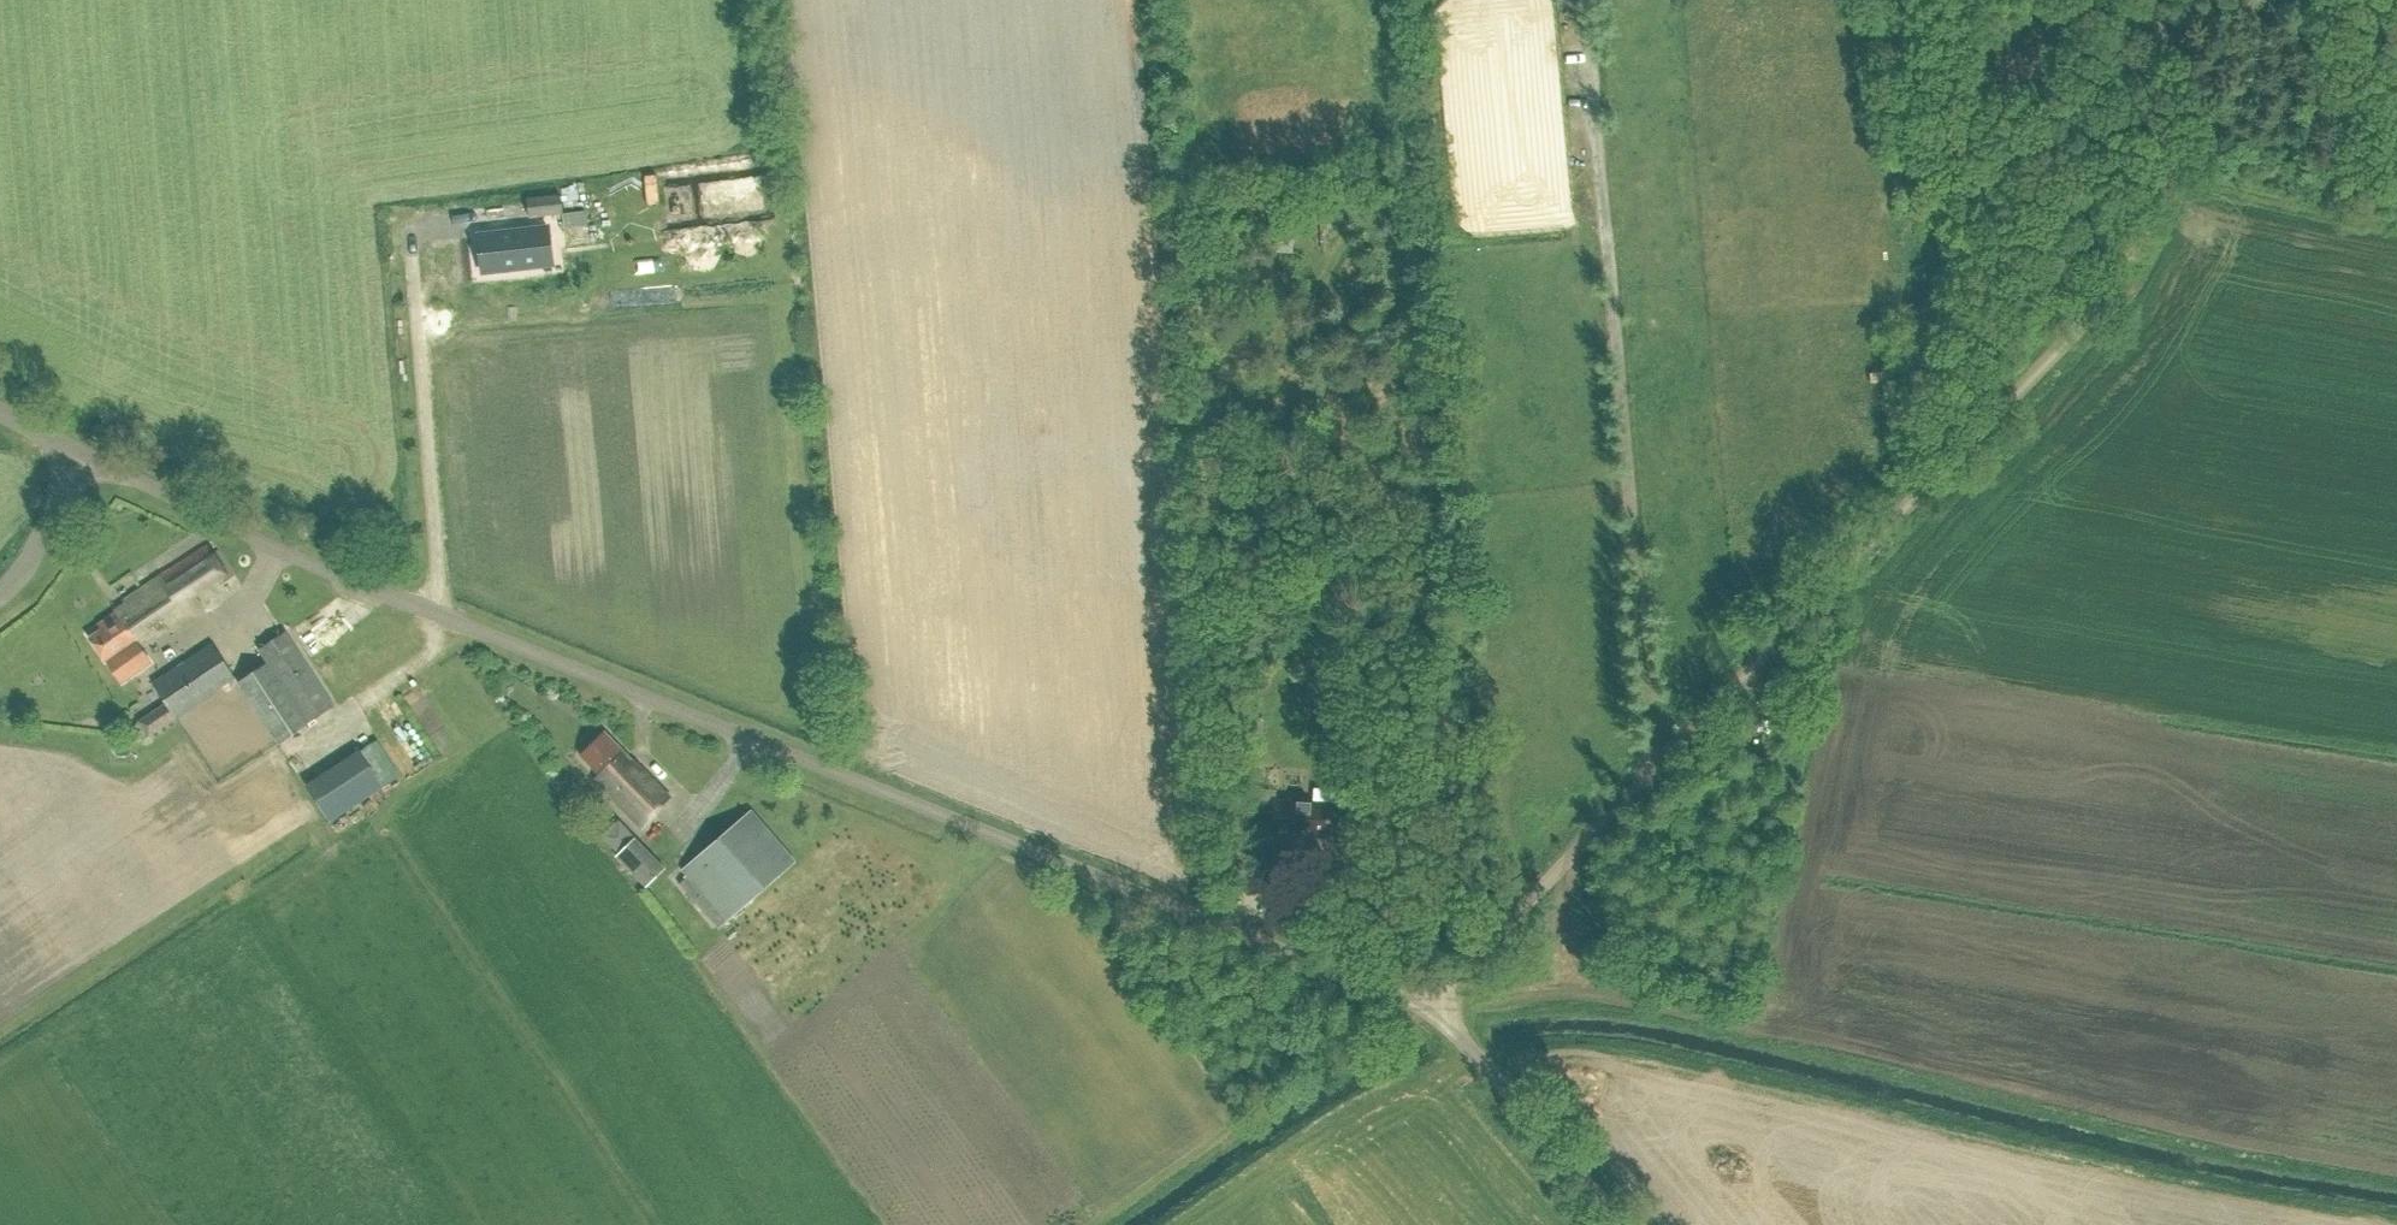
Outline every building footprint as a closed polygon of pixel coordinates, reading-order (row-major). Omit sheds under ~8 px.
[(1949,17),(1942,38),(1953,42),(1960,21),(1949,17)] [(766,220),(760,171),(665,182),(670,231),(766,220)] [(552,262),(549,230),(587,226),(585,212),(627,207),(624,181),(582,185),(582,191),(526,198),(530,231),(479,237),(483,270),(552,262)] [(195,594),(228,574),(209,544),(158,576),(159,577),(124,601),(126,604),(116,611),(117,612),(99,624),(102,629),(90,638),(106,662),(107,661),(123,683),(152,663),(140,645),(150,638),(151,640),(202,605),(195,594)] [(267,662),(239,680),(278,744),(337,705),(288,630),(257,650),(267,662)] [(176,719),(238,678),(214,642),(153,682),(176,719)] [(1755,711),(1745,722),(1754,730),(1764,719),(1755,711)] [(1329,837),(1331,804),(1275,799),(1274,805),(1258,803),(1264,717),(1234,715),(1226,824),(1256,826),(1256,825),(1273,826),(1272,834),(1329,837)] [(643,826),(671,798),(606,731),(581,755),(598,773),(595,777),(643,826)] [(369,753),(315,789),(334,816),(387,780),(369,753)] [(727,922),(799,860),(753,807),(682,869),(727,922)] [(665,868),(636,838),(617,856),(646,886),(665,868)]
